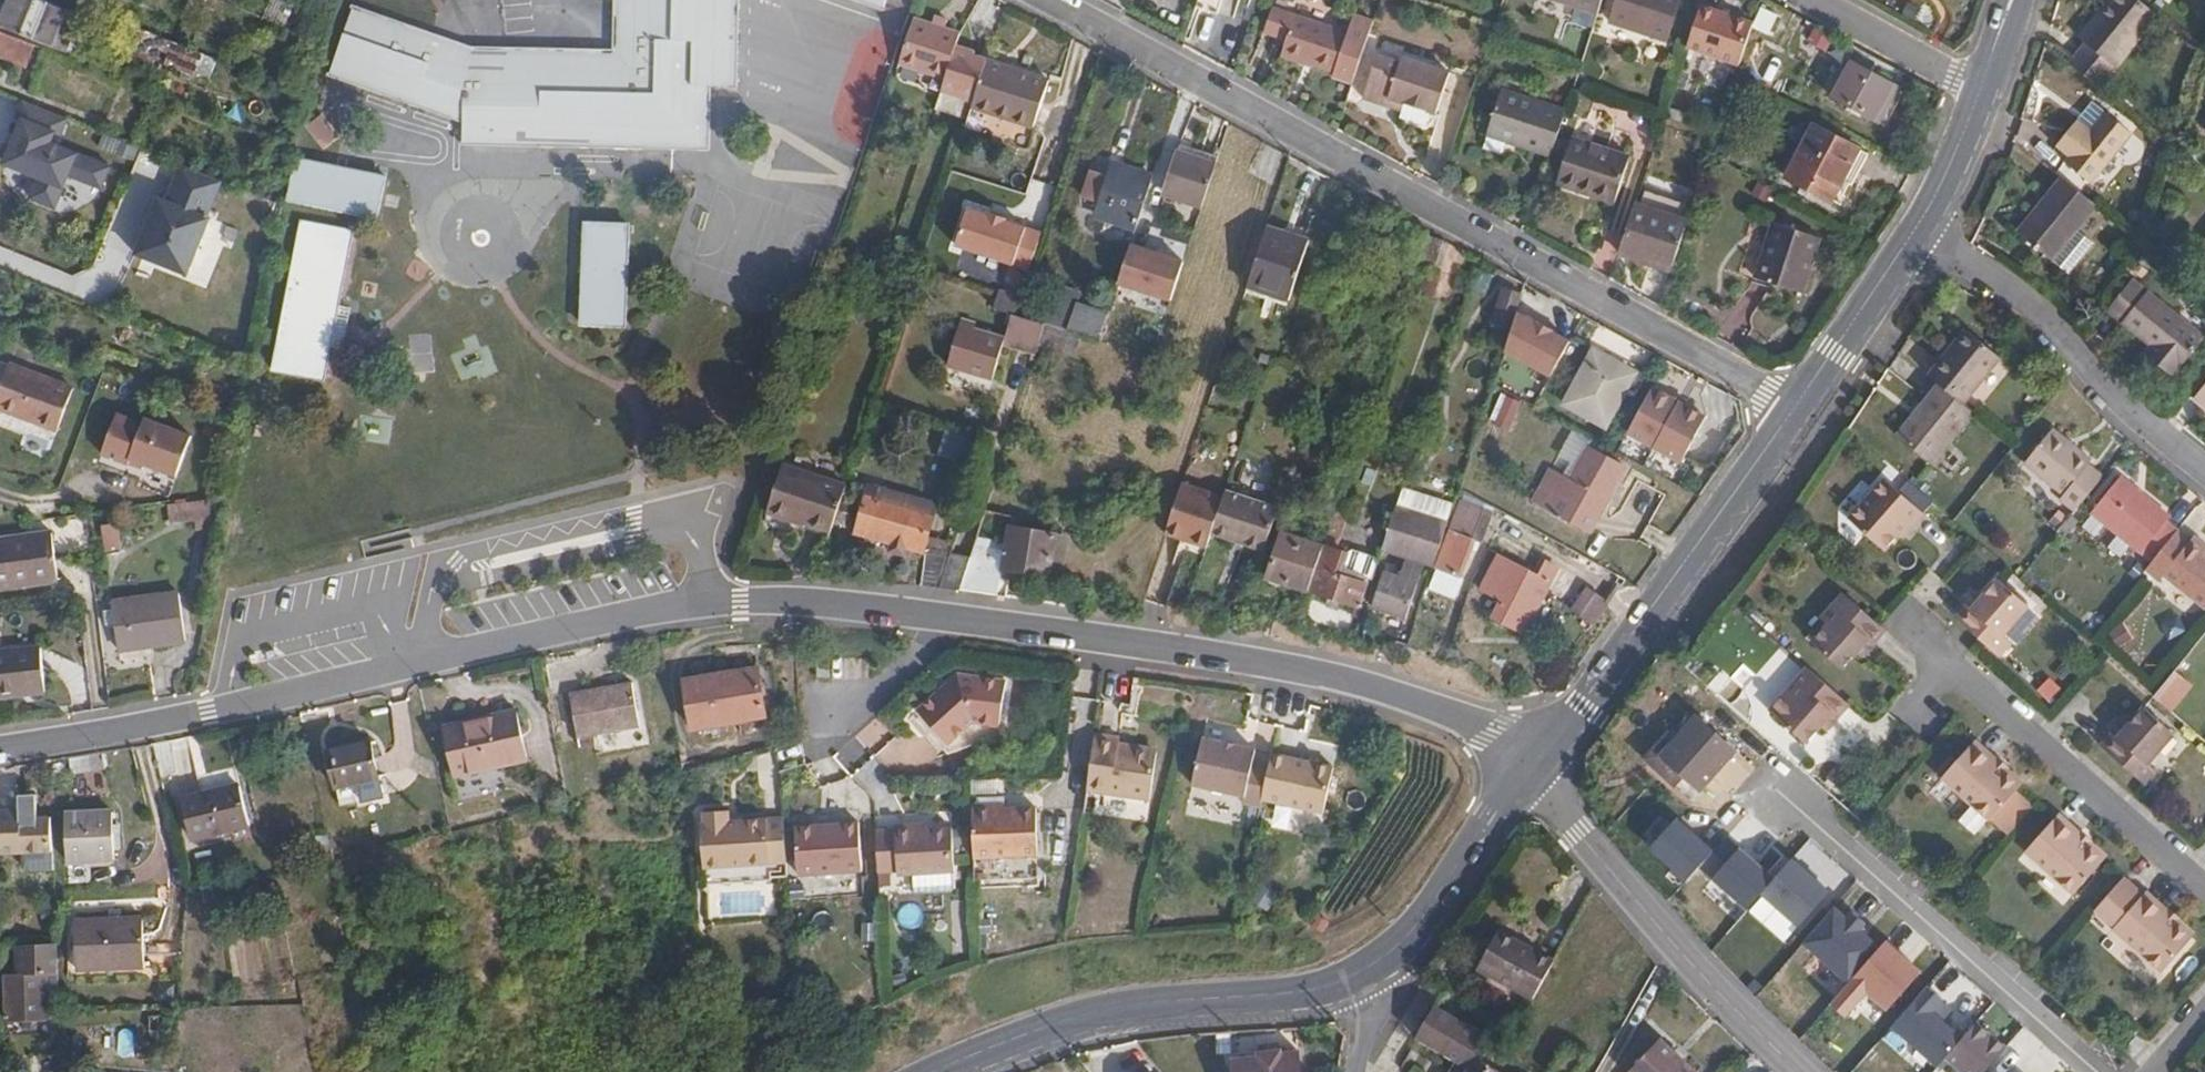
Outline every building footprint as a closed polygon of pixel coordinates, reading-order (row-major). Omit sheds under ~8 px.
[(0,11),(0,22),(44,41),(58,6),(44,0),(4,0),(0,11)] [(326,71),(462,118),(461,142),(708,157),(712,83),(739,85),(744,0),(612,0),(609,48),(472,39),(351,0),(350,0),(326,71)] [(887,10),(890,0),(858,0),(887,10)] [(1594,11),(1597,0),(1558,0),(1594,11)] [(1606,19),(1662,37),(1675,0),(1612,0),(1606,19)] [(2069,66),(2100,92),(2158,18),(2137,0),(2109,0),(2079,39),(2086,45),(2069,66)] [(1735,67),(1754,24),(1703,2),(1684,46),(1735,67)] [(1330,76),(1351,83),(1372,20),(1352,14),(1346,31),(1271,5),(1262,31),(1285,40),(1280,55),(1332,72),(1330,76)] [(909,22),(894,66),(942,81),(953,47),(956,37),(909,22)] [(0,30),(0,44),(24,54),(28,41),(0,30)] [(192,77),(202,54),(147,30),(137,53),(192,77)] [(971,53),(953,47),(942,81),(938,92),(970,102),(984,61),(970,56),(971,53)] [(1359,96),(1382,105),(1385,97),(1401,103),(1433,113),(1441,92),(1434,89),(1441,70),(1412,60),(1410,66),(1373,54),(1359,96)] [(970,102),(969,107),(1031,127),(1046,80),(984,61),(970,102)] [(1851,61),(1832,96),(1879,122),(1899,87),(1851,61)] [(1447,71),(1441,70),(1434,89),(1441,92),(1447,71)] [(1483,136),(1547,157),(1562,110),(1498,89),(1483,136)] [(1385,97),(1382,105),(1398,110),(1401,103),(1385,97)] [(22,100),(0,155),(0,165),(38,181),(31,197),(56,208),(69,176),(103,190),(113,167),(57,145),(68,119),(22,100)] [(304,127),(322,148),(338,135),(320,113),(304,127)] [(2076,125),(2055,152),(2068,162),(2064,166),(2092,188),(2132,136),(2105,114),(2089,135),(2076,125)] [(1827,197),(1837,180),(1842,168),(1853,174),(1856,175),(1865,157),(1808,126),(1783,175),(1827,197)] [(1569,135),(1553,183),(1609,201),(1625,154),(1569,135)] [(293,154),(285,197),(377,214),(385,171),(293,154)] [(1161,199),(1196,211),(1211,164),(1176,154),(1161,199)] [(225,181),(184,163),(145,254),(187,272),(225,181)] [(1106,177),(1097,204),(1094,216),(1132,228),(1149,177),(1110,165),(1106,177)] [(1842,168),(1837,180),(1847,186),(1853,174),(1842,168)] [(1082,199),(1083,199),(1092,172),(1090,172),(1082,199)] [(1092,172),(1083,199),(1097,204),(1106,177),(1092,172)] [(2098,207),(2063,180),(2018,236),(2052,262),(2098,207)] [(1632,202),(1616,250),(1640,259),(1643,253),(1670,262),(1684,220),(1632,202)] [(299,221),(271,370),(322,379),(351,230),(299,221)] [(1263,221),(1244,281),(1285,295),(1304,235),(1263,221)] [(1773,221),(1754,276),(1800,293),(1803,285),(1820,237),(1773,221)] [(583,226),(579,327),(622,330),(627,228),(583,226)] [(1182,259),(1130,243),(1116,285),(1169,302),(1182,259)] [(1643,253),(1640,259),(1668,268),(1670,262),(1643,253)] [(998,283),(996,292),(991,305),(990,310),(1009,316),(1013,305),(1014,301),(1018,289),(998,283)] [(2107,314),(2152,350),(2160,357),(2153,365),(2171,380),(2202,341),(2131,284),(2107,314)] [(1493,319),(1509,324),(1520,292),(1503,287),(1493,319)] [(1054,290),(1041,326),(1045,326),(1090,341),(1094,342),(1104,314),(1073,305),(1076,297),(1054,290)] [(1041,326),(1009,316),(999,345),(967,336),(969,331),(955,327),(940,371),(986,386),(998,352),(1030,360),(1041,326)] [(1963,334),(1928,377),(1937,384),(1946,391),(1963,405),(1997,361),(1963,334)] [(1525,348),(1510,374),(1523,381),(1538,356),(1525,348)] [(1591,350),(1561,402),(1602,425),(1633,373),(1591,350)] [(2160,357),(2152,350),(2145,358),(2153,365),(2160,357)] [(1,363),(0,366),(0,409),(50,429),(66,387),(1,363)] [(1679,466),(1712,413),(1659,379),(1625,433),(1679,466)] [(1946,391),(1937,384),(1894,441),(1931,471),(1975,415),(1963,405),(1946,391)] [(2195,397),(2204,405),(2204,385),(2195,397)] [(126,464),(127,461),(141,422),(116,413),(101,455),(126,464)] [(141,422),(127,461),(173,478),(190,434),(143,417),(141,422)] [(944,429),(937,450),(963,459),(970,438),(944,429)] [(2059,502),(2071,512),(2102,473),(2090,463),(2092,459),(2054,430),(2037,452),(2025,468),(2062,497),(2059,502)] [(1623,469),(1588,449),(1571,481),(1565,477),(1557,491),(1544,483),(1533,502),(1558,517),(1586,533),(1612,490),(1623,469)] [(795,505),(833,518),(848,472),(785,452),(768,501),(793,509),(795,505)] [(1551,470),(1544,483),(1557,491),(1565,477),(1551,470)] [(2112,531),(2149,560),(2171,533),(2178,523),(2122,477),(2092,515),(2112,531)] [(1885,481),(1849,521),(1884,552),(1909,524),(1914,528),(1924,516),(1885,481)] [(920,553),(913,584),(919,585),(935,587),(947,552),(922,548),(934,501),(907,494),(903,508),(891,504),(895,491),(866,482),(851,529),(862,532),(863,536),(882,542),(897,547),(920,553)] [(903,508),(907,494),(895,491),(891,504),(903,508)] [(1219,494),(1206,532),(1259,550),(1266,529),(1272,511),(1219,494)] [(207,495),(159,502),(162,520),(186,515),(188,522),(211,520),(207,495)] [(1395,495),(1391,506),(1444,523),(1447,514),(1395,495)] [(1458,503),(1434,567),(1456,575),(1470,540),(1476,543),(1487,515),(1458,503)] [(1384,554),(1379,573),(1410,584),(1417,565),(1429,569),(1444,523),(1391,506),(1376,551),(1384,554)] [(1320,545),(1331,549),(1343,514),(1331,510),(1320,545)] [(111,521),(92,523),(96,553),(115,550),(111,521)] [(0,536),(0,584),(52,577),(46,529),(0,536)] [(1051,536),(1007,529),(1000,569),(1044,577),(1051,536)] [(1262,577),(1305,591),(1319,547),(1277,533),(1262,577)] [(2140,571),(2156,584),(2162,578),(2204,612),(2204,611),(2204,560),(2202,558),(2204,554),(2204,546),(2194,537),(2187,545),(2171,533),(2149,560),(2140,571)] [(972,538),(966,555),(955,590),(992,595),(1001,543),(972,538)] [(896,553),(897,547),(882,542),(881,549),(896,553)] [(1319,547),(1305,591),(1353,607),(1362,583),(1343,577),(1349,556),(1331,549),(1320,545),(1319,547)] [(947,552),(935,587),(955,590),(966,555),(947,552)] [(1494,554),(1476,590),(1496,599),(1488,615),(1518,631),(1550,566),(1540,561),(1534,574),(1494,554)] [(1366,561),(1349,556),(1343,577),(1362,583),(1368,564),(1366,561)] [(1410,584),(1379,573),(1368,606),(1399,617),(1410,584)] [(1967,606),(1955,620),(1969,632),(1988,649),(1997,656),(2009,642),(2002,636),(2028,607),(1998,581),(1972,610),(1967,606)] [(103,601),(103,605),(105,621),(109,647),(174,637),(168,592),(103,601)] [(1885,633),(1878,627),(1844,597),(1822,622),(1827,628),(1812,646),(1841,673),(1857,655),(1869,643),(1873,646),(1885,633)] [(105,621),(103,605),(95,606),(97,622),(105,621)] [(1869,643),(1857,655),(1861,659),(1873,646),(1869,643)] [(0,650),(0,695),(37,691),(32,646),(0,650)] [(827,654),(816,654),(816,676),(828,676),(827,654)] [(754,663),(682,672),(689,721),(760,712),(754,663)] [(1824,687),(1807,673),(1769,716),(1805,748),(1821,730),(1832,717),(1837,722),(1848,709),(1824,687)] [(629,675),(567,685),(575,733),(637,721),(629,675)] [(954,677),(913,713),(943,748),(970,724),(999,727),(1002,680),(954,677)] [(510,704),(443,720),(455,768),(522,751),(510,704)] [(2113,734),(2101,748),(2144,786),(2157,772),(2148,764),(2173,735),(2143,709),(2117,737),(2113,734)] [(943,748),(913,713),(908,718),(937,752),(943,748)] [(1694,716),(1683,728),(1720,760),(1731,749),(1694,716)] [(1832,717),(1821,730),(1825,734),(1837,722),(1832,717)] [(1683,728),(1673,739),(1659,757),(1681,775),(1695,788),(1720,760),(1683,728)] [(1118,735),(1093,731),(1085,788),(1149,797),(1156,751),(1153,750),(1149,745),(1133,743),(1128,747),(1117,745),(1118,735)] [(1659,757),(1673,739),(1665,731),(1642,759),(1672,786),(1681,775),(1659,757)] [(1259,799),(1267,766),(1251,762),(1254,749),(1201,736),(1190,783),(1241,795),(1240,802),(1258,806),(1259,799)] [(369,738),(327,750),(340,797),(382,785),(369,738)] [(1975,743),(1942,780),(1996,828),(2025,795),(2017,787),(2017,786),(1992,764),(1994,760),(1975,743)] [(90,751),(68,755),(70,768),(105,762),(102,749),(90,751)] [(1332,768),(1270,753),(1267,766),(1259,799),(1322,813),(1332,768)] [(203,793),(183,797),(191,836),(249,822),(237,766),(199,775),(203,793)] [(51,816),(36,816),(35,794),(14,794),(14,813),(0,813),(0,855),(52,854),(51,816)] [(992,802),(970,803),(972,861),(1036,859),(1034,805),(993,807),(992,802)] [(782,817),(725,820),(725,809),(700,811),(701,822),(697,822),(701,883),(769,879),(769,877),(786,876),(782,817)] [(113,811),(65,813),(67,860),(115,857),(113,811)] [(1675,818),(1648,848),(1684,881),(1712,851),(1675,818)] [(857,820),(794,825),(797,873),(860,869),(857,820)] [(2062,820),(2029,857),(2075,898),(2106,865),(2080,841),(2082,838),(2062,820)] [(874,831),(877,868),(895,867),(896,871),(905,870),(951,867),(948,827),(910,830),(910,824),(893,825),(893,830),(874,831)] [(1775,881),(1739,849),(1711,880),(1747,912),(1762,895),(1775,881)] [(1794,860),(1775,881),(1762,895),(1803,931),(1835,896),(1794,860)] [(951,867),(905,870),(906,884),(952,881),(951,867)] [(2119,931),(2116,934),(2163,976),(2194,942),(2168,919),(2171,915),(2150,897),(2147,900),(2127,883),(2100,913),(2119,931)] [(107,910),(106,919),(120,919),(120,909),(107,910)] [(120,919),(106,919),(74,920),(76,970),(141,967),(139,918),(120,919)] [(1471,962),(1528,997),(1548,961),(1492,927),(1471,962)] [(44,976),(4,976),(5,1018),(45,1018),(44,976)] [(1410,1032),(1455,1058),(1447,1071),(1500,1071),(1475,1057),(1487,1036),(1429,1001),(1410,1032)] [(1974,1022),(1943,1059),(1958,1071),(1984,1071),(2004,1047),(1974,1022)] [(2124,1044),(2132,1053),(2145,1040),(2136,1032),(2124,1044)] [(1620,1071),(1689,1071),(1654,1037),(1620,1071)] [(1295,1051),(1277,1054),(1276,1049),(1253,1050),(1254,1056),(1229,1059),(1231,1071),(1298,1071),(1295,1051)]
